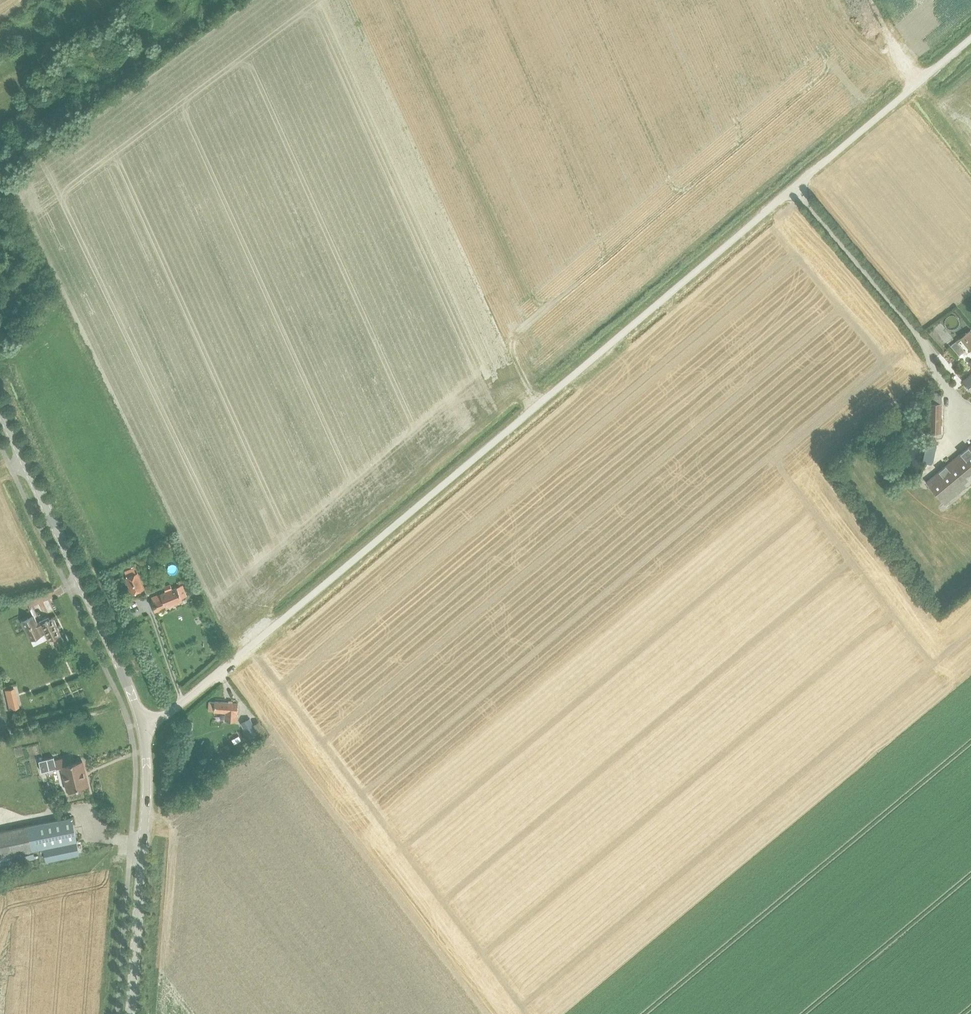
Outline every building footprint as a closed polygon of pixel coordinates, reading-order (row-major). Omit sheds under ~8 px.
[(969,330),(960,337),(970,350),(970,332),(969,330)] [(959,355),(964,350),(956,340),(950,345),(959,355)] [(970,391),(970,373),(962,380),(970,391)] [(930,391),(929,432),(940,432),(941,391),(930,391)] [(944,504),(970,481),(970,444),(926,482),(944,504)] [(126,578),(132,593),(144,589),(137,573),(126,578)] [(182,597),(187,595),(183,585),(172,589),(170,584),(164,587),(166,591),(151,597),(153,602),(151,603),(155,612),(183,601),(182,597)] [(61,634),(53,617),(49,619),(48,617),(37,622),(34,615),(21,621),(30,640),(45,633),(48,640),(61,634)] [(13,687),(4,689),(9,708),(17,706),(13,687)] [(236,721),(237,713),(238,703),(214,701),(214,702),(209,701),(208,710),(214,711),(225,712),(225,720),(236,721)] [(258,732),(250,718),(241,723),(249,737),(258,732)] [(67,790),(88,785),(82,760),(72,763),(70,756),(54,760),(56,767),(61,766),(67,790)] [(26,826),(0,831),(0,856),(31,849),(43,847),(45,860),(79,853),(72,817),(26,826)]
